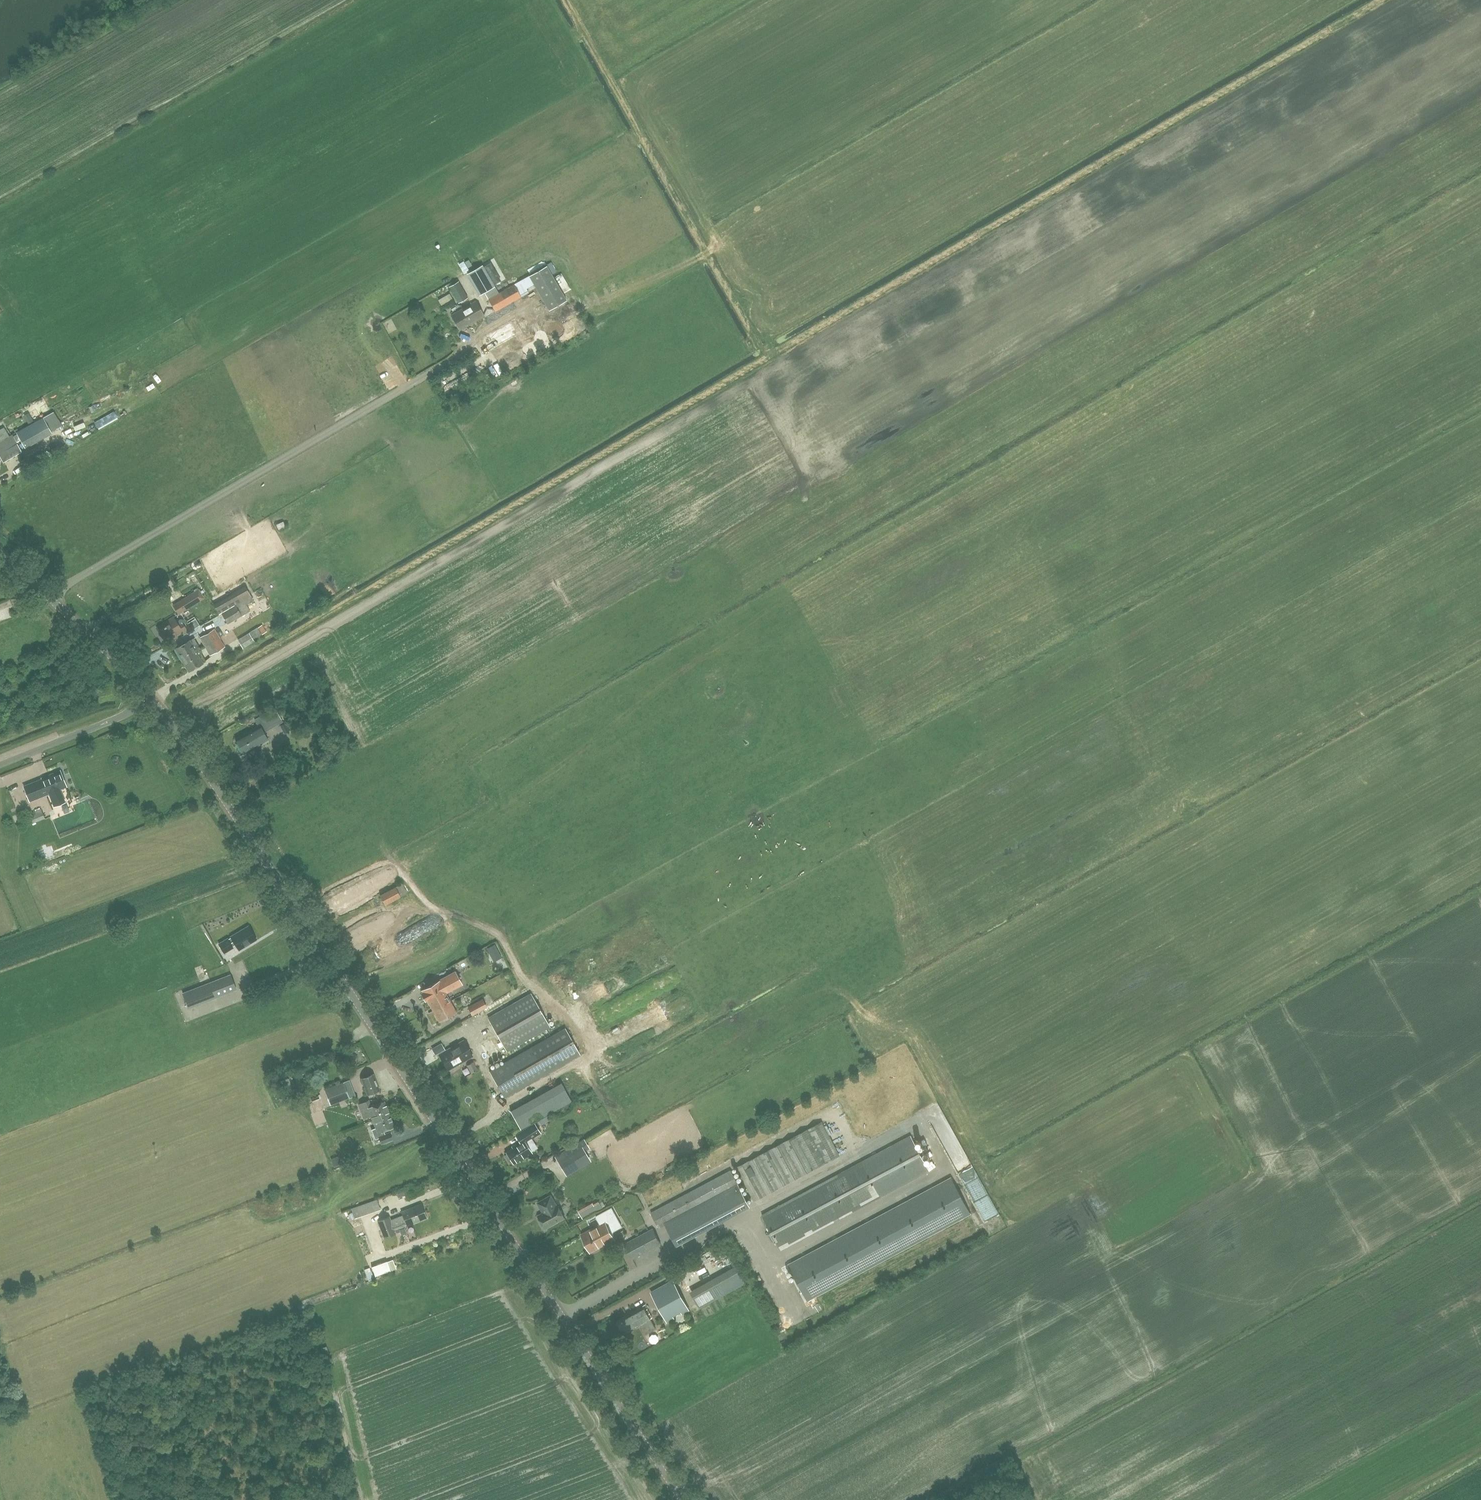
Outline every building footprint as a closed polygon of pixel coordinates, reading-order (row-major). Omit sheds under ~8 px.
[(490,263),(483,266),(493,284),(494,285),(501,281),(490,263)] [(472,271),(466,274),(479,295),(484,292),(484,294),(487,300),(494,312),(511,303),(504,291),(498,294),(495,287),(494,285),(493,284),(483,266),(482,264),(472,271)] [(458,303),(468,297),(458,281),(449,286),(458,303)] [(458,303),(449,286),(433,295),(443,312),(458,303)] [(462,329),(489,317),(484,306),(457,318),(462,329)] [(572,320),(559,326),(566,342),(579,336),(572,320)] [(497,347),(527,334),(523,323),(492,337),(497,347)] [(420,388),(412,393),(416,398),(424,394),(420,388)] [(405,397),(396,402),(398,407),(408,402),(405,397)] [(98,429),(117,418),(114,412),(94,423),(98,429)] [(47,425),(43,417),(27,426),(33,437),(35,440),(51,431),(47,425)] [(17,431),(23,443),(25,446),(35,440),(33,437),(27,426),(17,431)] [(9,436),(4,427),(0,430),(0,441),(9,436)] [(94,429),(86,434),(89,440),(97,435),(94,429)] [(0,441),(0,453),(17,443),(12,434),(9,436),(0,441)] [(0,453),(0,457),(3,462),(21,451),(17,443),(0,453)] [(318,454),(327,450),(325,445),(315,449),(318,454)] [(439,510),(434,512),(439,522),(444,519),(439,510)] [(194,604),(193,603),(200,599),(195,592),(192,586),(185,591),(188,595),(173,605),(178,613),(194,604)] [(245,586),(213,604),(217,611),(239,599),(240,601),(251,596),(245,586)] [(311,608),(323,601),(320,597),(308,604),(311,608)] [(221,613),(227,623),(241,615),(235,605),(221,613)] [(179,626),(173,617),(156,627),(165,642),(186,629),(183,624),(179,626)] [(243,648),(262,635),(260,633),(266,631),(262,625),(257,627),(238,639),(243,648)] [(205,646),(219,638),(214,629),(200,637),(205,646)] [(200,649),(194,638),(190,640),(175,648),(182,660),(196,651),(200,649)] [(210,655),(225,647),(219,638),(205,646),(210,655)] [(202,653),(200,649),(196,651),(182,660),(189,671),(205,661),(201,654),(202,653)] [(244,753),(268,740),(263,730),(281,719),(275,709),(255,720),(258,726),(235,738),(244,753)] [(287,722),(281,726),(285,733),(291,729),(287,722)] [(43,782),(25,789),(30,801),(50,793),(53,800),(63,796),(60,789),(66,786),(60,770),(49,775),(41,778),(43,782)] [(274,775),(277,781),(285,777),(282,771),(274,775)] [(31,823),(43,818),(40,809),(26,814),(31,823)] [(385,905),(401,896),(400,895),(406,892),(401,884),(395,887),(380,895),(385,905)] [(239,949),(256,939),(248,926),(219,944),(224,952),(236,945),(239,949)] [(486,948),(493,962),(502,957),(495,944),(486,948)] [(450,1001),(445,993),(462,984),(455,972),(422,990),(423,992),(421,993),(425,1001),(427,999),(433,1010),(450,1001)] [(188,1008),(191,1006),(237,989),(231,974),(182,993),(188,1008)] [(507,1050),(549,1026),(531,994),(488,1018),(507,1050)] [(472,1016),(487,1007),(482,999),(467,1007),(472,1016)] [(439,1021),(456,1012),(450,1001),(433,1010),(439,1021)] [(504,1097),(580,1055),(565,1028),(490,1071),(504,1097)] [(448,1070),(473,1056),(463,1040),(439,1054),(448,1070)] [(441,1043),(431,1048),(435,1055),(445,1049),(441,1043)] [(471,1073),(477,1069),(472,1062),(467,1065),(471,1073)] [(367,1094),(379,1090),(373,1074),(361,1078),(367,1094)] [(330,1105),(349,1098),(345,1088),(351,1086),(348,1080),(324,1089),(330,1105)] [(520,1130),(571,1101),(561,1082),(510,1111),(520,1130)] [(389,1116),(384,1101),(369,1106),(367,1101),(359,1104),(364,1117),(371,1115),(372,1119),(379,1116),(380,1118),(386,1116),(387,1116),(388,1117),(389,1116)] [(540,1125),(550,1120),(547,1115),(538,1121),(540,1125)] [(386,1116),(380,1118),(379,1116),(372,1119),(376,1127),(371,1129),(375,1139),(378,1138),(381,1144),(392,1140),(389,1131),(385,1133),(383,1130),(393,1126),(389,1116),(388,1117),(387,1116),(386,1116)] [(755,1200),(814,1169),(839,1155),(821,1122),(796,1136),(737,1167),(755,1200)] [(520,1161),(532,1153),(525,1143),(540,1133),(534,1123),(518,1133),(523,1139),(512,1146),(513,1148),(506,1152),(507,1154),(505,1155),(510,1163),(512,1161),(513,1163),(519,1159),(520,1161)] [(781,1250),(929,1171),(910,1135),(762,1215),(781,1250)] [(591,1161),(585,1151),(590,1148),(583,1138),(554,1156),(566,1176),(591,1161)] [(750,1206),(739,1185),(731,1170),(651,1212),(659,1228),(665,1225),(676,1246),(750,1206)] [(951,1177),(788,1264),(808,1301),(970,1214),(951,1177)] [(556,1206),(551,1196),(538,1203),(543,1213),(538,1215),(541,1220),(540,1221),(542,1226),(544,1226),(545,1228),(564,1218),(558,1205),(556,1206)] [(354,1218),(380,1209),(377,1200),(351,1208),(354,1218)] [(583,1219),(597,1211),(593,1202),(578,1211),(583,1219)] [(407,1225),(426,1218),(421,1204),(401,1211),(403,1215),(390,1220),(389,1216),(378,1220),(384,1237),(400,1231),(401,1235),(407,1233),(404,1227),(399,1229),(399,1228),(407,1225)] [(590,1252),(614,1239),(608,1228),(617,1223),(614,1217),(616,1216),(612,1208),(596,1216),(600,1225),(581,1235),(590,1252)] [(632,1259),(661,1244),(653,1229),(624,1244),(632,1259)] [(716,1247),(701,1255),(705,1261),(720,1253),(716,1247)] [(700,1258),(690,1263),(692,1268),(702,1263),(700,1258)] [(375,1276),(390,1271),(387,1261),(371,1267),(375,1276)] [(368,1278),(373,1277),(370,1267),(364,1269),(368,1278)] [(699,1308),(745,1282),(738,1269),(692,1295),(699,1308)] [(681,1311),(682,1313),(689,1310),(672,1281),(662,1286),(670,1301),(659,1307),(668,1322),(674,1318),(672,1315),(681,1311)] [(643,1306),(617,1320),(624,1334),(639,1325),(644,1335),(656,1329),(643,1306)]
